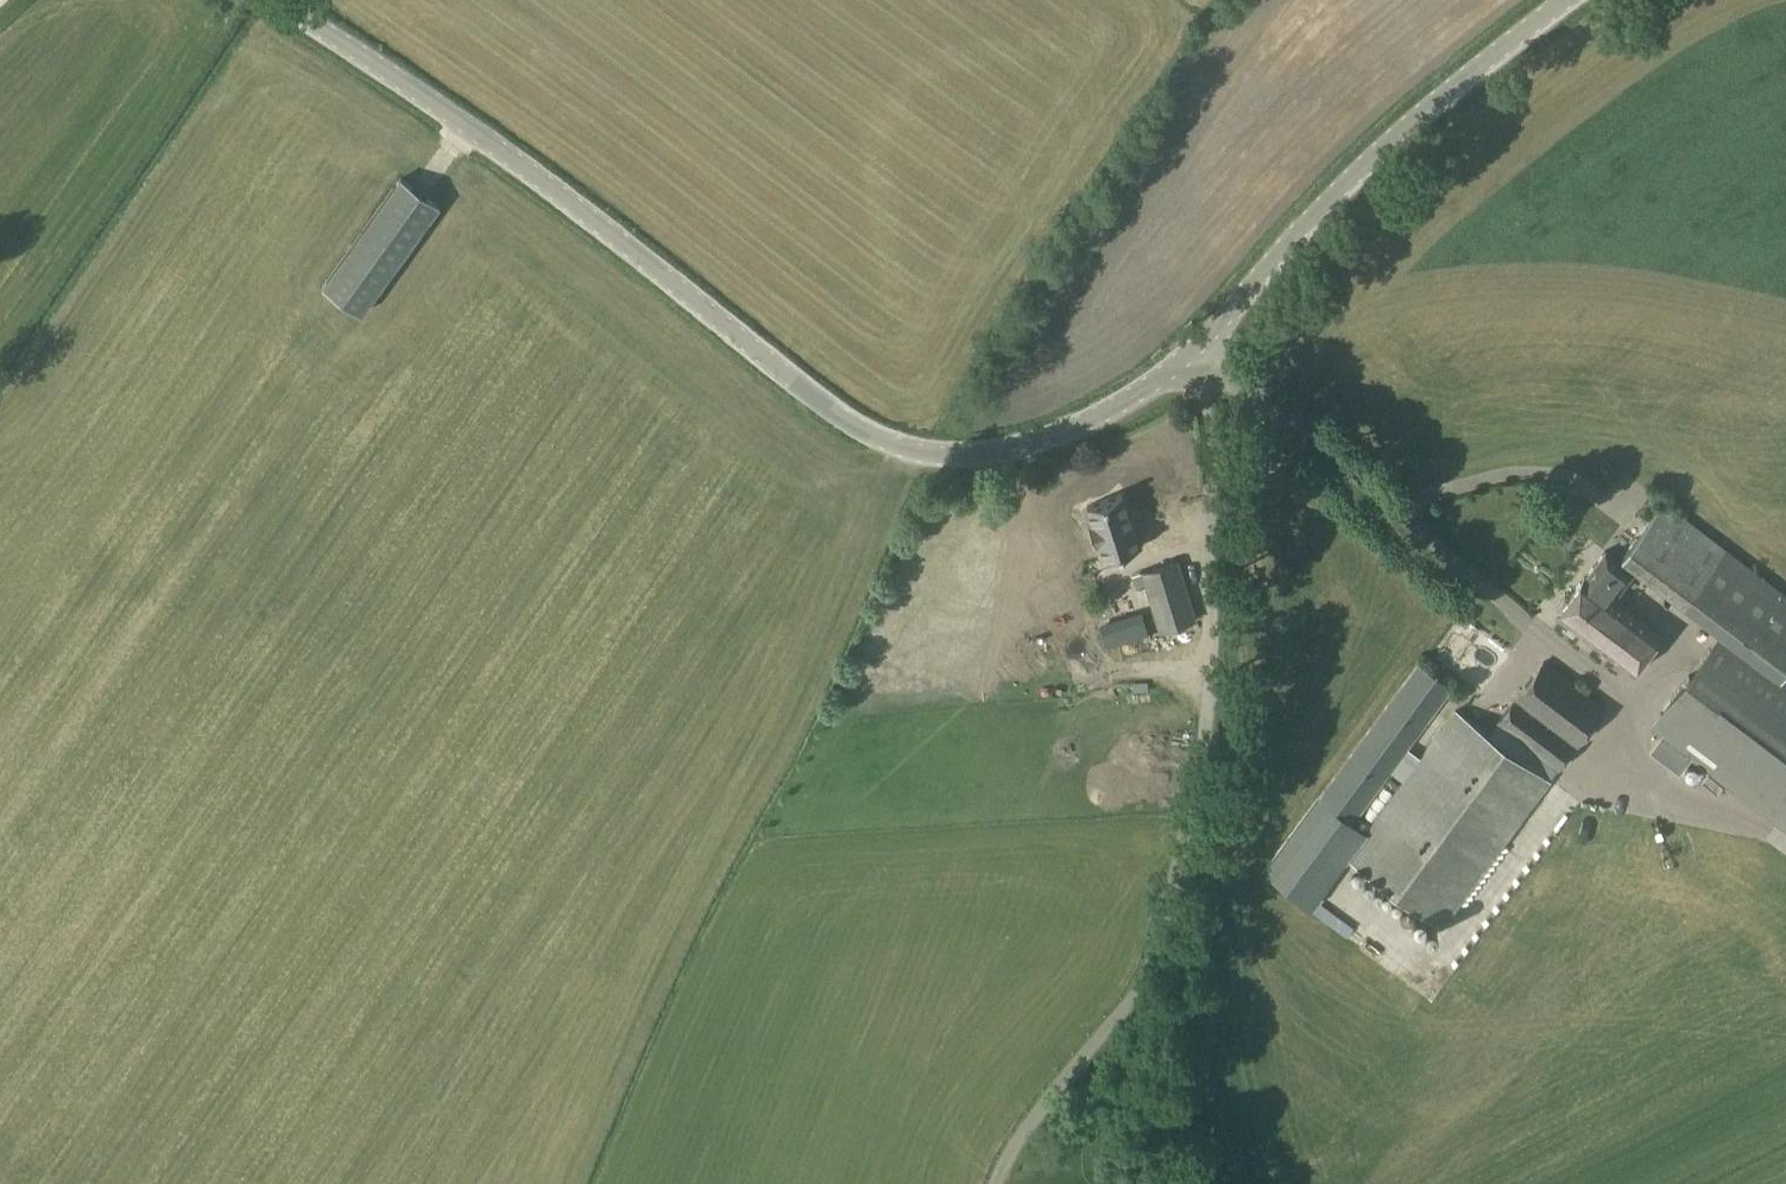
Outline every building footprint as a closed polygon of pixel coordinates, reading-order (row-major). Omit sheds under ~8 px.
[(400,178),(323,286),(362,314),(439,205),(400,178)] [(1105,564),(1146,551),(1128,498),(1088,511),(1105,564)] [(1782,680),(1785,674),(1785,596),(1665,504),(1623,559),(1722,634),(1655,725),(1664,731),(1648,751),(1679,775),(1695,755),(1785,823),(1785,683),(1782,680)] [(1586,578),(1573,595),(1602,617),(1615,600),(1635,574),(1607,552),(1587,578),(1586,578)] [(1178,560),(1141,572),(1160,633),(1197,621),(1178,560)] [(1573,595),(1557,615),(1632,674),(1661,636),(1615,600),(1602,617),(1573,595)] [(1142,611),(1099,623),(1106,647),(1149,635),(1142,611)] [(1544,660),(1497,724),(1559,772),(1606,708),(1544,660)] [(1418,662),(1318,798),(1352,825),(1454,688),(1418,662)] [(1458,713),(1350,859),(1442,931),(1550,785),(1458,713)]
